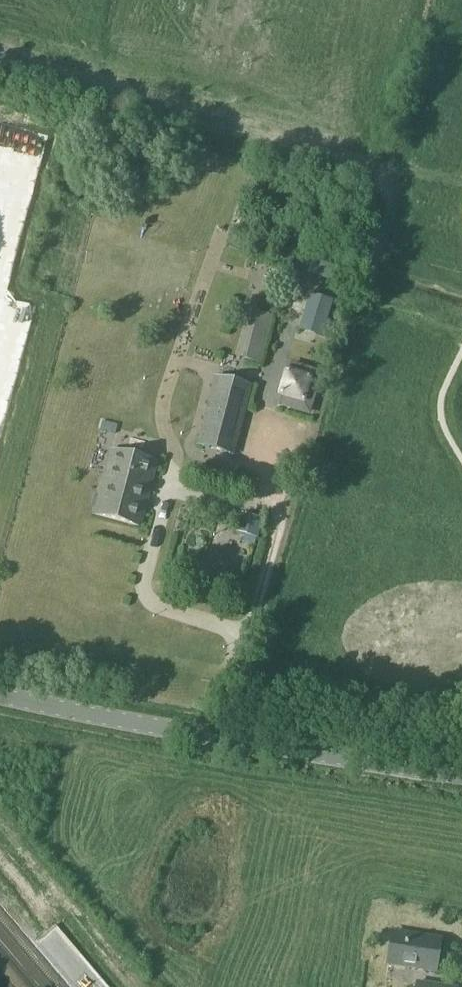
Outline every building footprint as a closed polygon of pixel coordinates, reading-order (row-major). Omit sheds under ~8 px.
[(333,300),(312,294),(303,325),(324,332),(333,300)] [(243,359),(259,363),(271,316),(255,312),(243,359)] [(283,390),(278,404),(308,413),(311,414),(322,374),(290,365),(290,366),(283,390)] [(233,454),(250,388),(216,379),(199,445),(233,454)] [(139,526),(156,464),(111,452),(95,514),(139,526)] [(259,539),(265,521),(242,513),(236,532),(259,539)] [(184,560),(176,558),(173,569),(181,571),(184,560)] [(393,933),(388,965),(436,972),(441,940),(393,933)]
